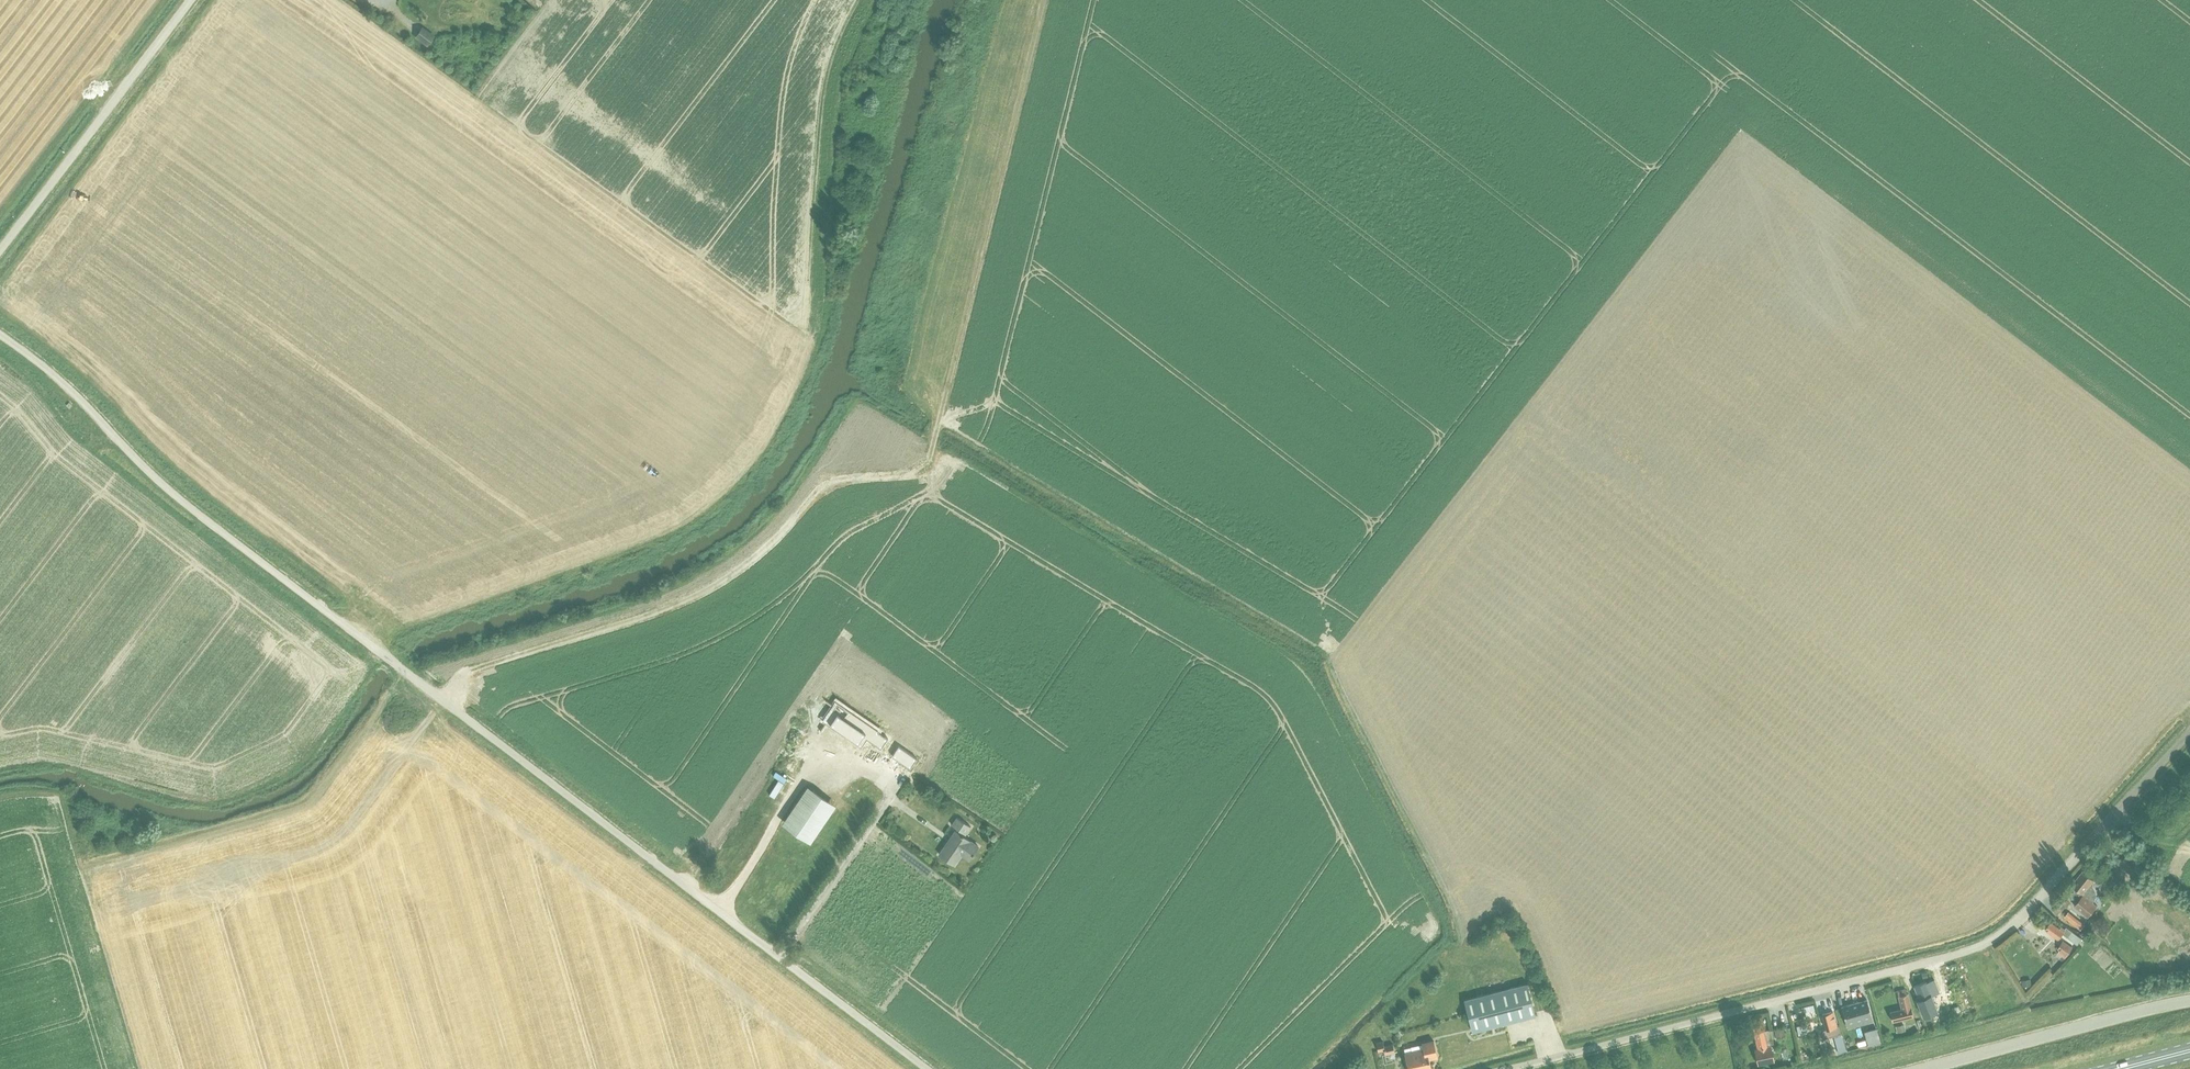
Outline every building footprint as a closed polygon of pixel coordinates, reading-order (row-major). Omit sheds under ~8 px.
[(422,27),(415,37),(426,45),(433,35),(422,27)] [(444,43),(439,50),(451,58),(456,51),(444,43)] [(838,713),(830,724),(858,743),(863,736),(867,739),(881,749),(888,738),(879,732),(850,712),(845,718),(838,713)] [(899,746),(892,756),(910,768),(917,758),(899,746)] [(963,836),(970,826),(957,817),(951,824),(956,828),(938,854),(953,864),(961,854),(968,859),(978,846),(963,836)] [(2096,880),(2085,871),(2073,884),(2075,885),(2076,903),(2075,905),(2088,917),(2097,906),(2094,903),(2095,901),(2097,898),(2096,894),(2096,892),(2095,889),(2093,886),(2091,884),(2096,880)] [(2069,915),(2066,919),(2080,930),(2083,926),(2069,915)] [(2067,926),(2066,928),(2062,926),(2060,928),(2051,921),(2045,929),(2059,938),(2063,933),(2078,944),(2083,938),(2067,926)] [(2065,958),(2074,946),(2064,939),(2058,947),(2060,949),(2058,952),(2065,958)] [(1926,981),(1913,986),(1919,999),(1916,1000),(1921,1012),(1923,1016),(1937,1010),(1931,995),(1939,992),(1934,979),(1926,982),(1926,981)] [(1464,999),(1472,1031),(1535,1015),(1527,983),(1464,999)] [(1889,1011),(1891,1017),(1892,1021),(1913,1016),(1907,993),(1906,993),(1905,989),(1897,990),(1901,1009),(1889,1011)] [(1841,1006),(1846,1024),(1872,1016),(1867,999),(1841,1006)] [(1827,1029),(1820,1031),(1822,1039),(1835,1036),(1842,1034),(1839,1026),(1837,1026),(1835,1017),(1833,1011),(1823,1014),(1827,1029)] [(1904,1025),(1895,1027),(1897,1033),(1905,1032),(1904,1025)] [(1775,1060),(1771,1043),(1774,1043),(1771,1030),(1765,1031),(1763,1026),(1754,1028),(1759,1049),(1756,1049),(1759,1064),(1775,1060)] [(1877,1027),(1864,1031),(1868,1045),(1881,1041),(1877,1027)] [(1784,1028),(1775,1030),(1777,1039),(1786,1037),(1784,1028)] [(1847,1049),(1843,1034),(1835,1037),(1839,1051),(1847,1049)] [(1383,1041),(1376,1043),(1378,1051),(1384,1050),(1394,1048),(1393,1044),(1384,1046),(1383,1041)] [(1434,1041),(1410,1046),(1411,1052),(1404,1054),(1408,1068),(1431,1068),(1429,1058),(1437,1056),(1434,1041)]
